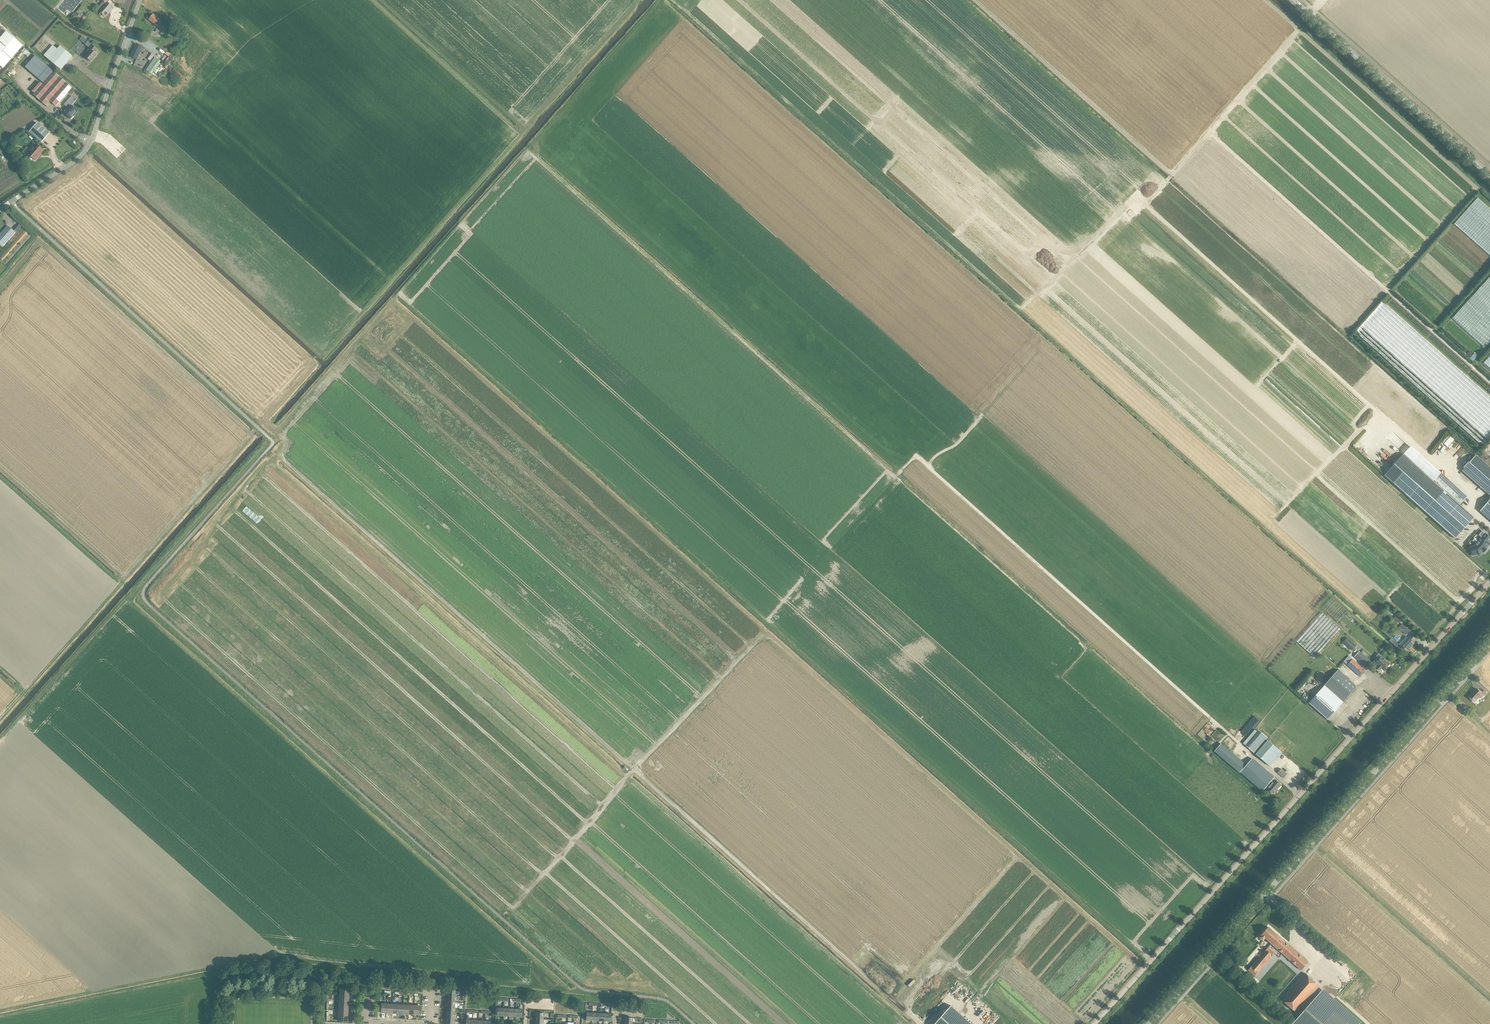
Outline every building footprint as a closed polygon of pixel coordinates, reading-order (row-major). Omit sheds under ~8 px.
[(97,10),(99,12),(101,13),(100,14),(100,15),(102,17),(103,17),(104,16),(106,17),(111,11),(114,8),(108,3),(111,0),(102,0),(104,2),(97,10)] [(159,26),(162,23),(173,32),(176,28),(165,19),(161,22),(154,16),(149,21),(155,26),(157,24),(159,26)] [(0,39),(0,66),(3,69),(23,46),(7,32),(0,39)] [(88,41),(85,45),(90,49),(88,52),(89,53),(86,57),(91,62),(97,55),(96,53),(98,51),(93,46),(93,45),(88,41)] [(136,44),(130,57),(137,59),(142,46),(136,44)] [(68,51),(61,46),(58,49),(53,46),(44,56),(61,70),(66,65),(74,57),(68,51)] [(22,51),(28,56),(31,53),(25,47),(22,51)] [(37,57),(28,68),(44,82),(34,94),(46,105),(50,101),(50,100),(66,82),(53,71),(37,57)] [(158,61),(155,59),(146,71),(151,75),(153,72),(155,74),(157,71),(155,69),(160,62),(160,61),(158,60),(158,61)] [(66,82),(50,100),(50,101),(56,106),(72,88),(66,82)] [(72,96),(64,105),(69,109),(65,114),(71,120),(78,112),(72,106),(77,101),(72,96)] [(50,133),(38,123),(30,132),(42,142),(50,133)] [(43,150),(37,145),(29,154),(30,156),(30,157),(32,159),(33,159),(33,158),(35,160),(39,156),(38,156),(40,154),(43,150)] [(1478,198),(1454,225),(1489,256),(1489,208),(1478,198)] [(16,232),(14,230),(8,225),(6,228),(0,235),(0,245),(2,247),(16,232)] [(1451,319),(1484,348),(1489,342),(1489,276),(1451,319)] [(1478,357),(1474,354),(1469,359),(1473,362),(1478,357)] [(1447,447),(1454,440),(1450,436),(1444,444),(1447,447)] [(1403,455),(1385,476),(1394,484),(1454,538),(1473,517),(1459,504),(1467,496),(1441,473),(1433,481),(1419,469),(1412,463),(1407,458),(1403,455)] [(1478,456),(1477,455),(1463,470),(1489,495),(1489,467),(1478,456)] [(1489,520),(1489,499),(1480,511),(1489,520)] [(1470,548),(1473,556),(1477,554),(1479,556),(1483,552),(1484,552),(1486,549),(1486,548),(1489,544),(1488,543),(1489,540),(1489,538),(1482,531),(1479,535),(1482,538),(1474,546),(1471,547),(1470,548)] [(1315,658),(1340,629),(1321,612),(1296,640),(1315,658)] [(1397,615),(1394,619),(1399,623),(1402,619),(1397,615)] [(1413,642),(1415,639),(1410,635),(1408,638),(1409,639),(1402,647),(1407,651),(1414,643),(1413,642)] [(1352,651),(1356,646),(1347,637),(1343,642),(1352,651)] [(1392,637),(1390,640),(1395,646),(1398,644),(1392,637)] [(1367,668),(1372,662),(1359,651),(1354,656),(1367,668)] [(1360,676),(1365,670),(1353,659),(1352,659),(1348,656),(1343,661),(1347,665),(1360,676)] [(1378,665),(1376,667),(1379,670),(1381,668),(1384,670),(1390,664),(1381,656),(1375,663),(1378,665)] [(1338,670),(1325,685),(1309,702),(1327,719),(1357,687),(1338,670)] [(1481,698),(1483,695),(1476,689),(1468,697),(1474,702),(1479,697),(1481,698)] [(1258,732),(1255,729),(1243,743),(1246,746),(1258,732)] [(1270,766),(1282,753),(1268,740),(1256,754),(1270,766)] [(1239,772),(1246,765),(1222,744),(1215,751),(1239,772)] [(1241,772),(1263,791),(1265,787),(1267,789),(1266,790),(1272,795),(1281,785),(1275,780),(1273,779),(1275,777),(1253,758),(1241,772)] [(1287,774),(1281,769),(1278,773),(1284,778),(1287,774)] [(1301,970),(1308,963),(1268,928),(1260,937),(1263,940),(1265,938),(1301,970)] [(1255,976),(1275,953),(1269,948),(1248,970),(1255,976)] [(1296,1012),(1319,986),(1305,973),(1282,999),(1296,1012)] [(1292,1023),(1359,1023),(1361,1022),(1334,998),(1323,989),(1299,1016),(1292,1023)] [(935,1023),(972,1023),(964,1017),(960,1014),(960,1013),(956,1010),(951,1006),(935,1023)]
